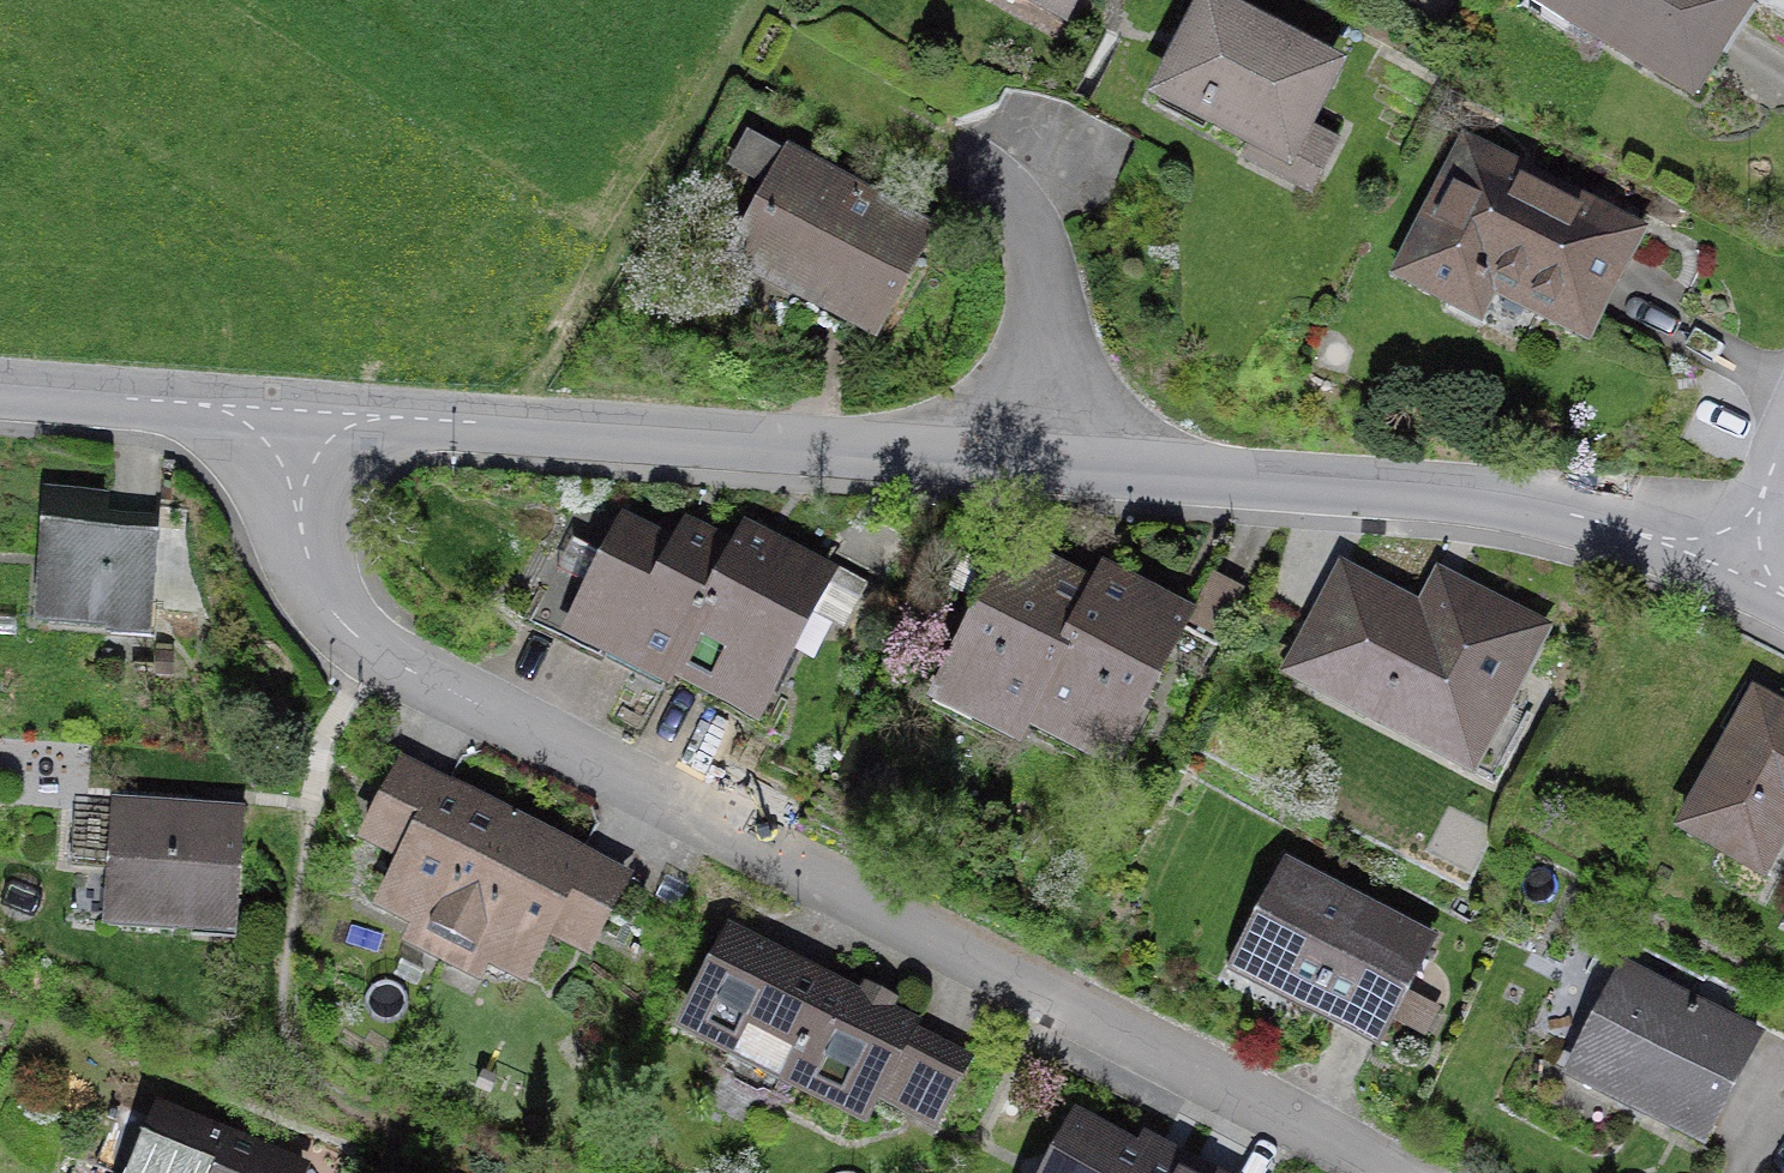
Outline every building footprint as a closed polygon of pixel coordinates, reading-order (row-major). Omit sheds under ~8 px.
[(1062,55),(1094,0),(965,0),(1062,55)] [(1709,114),(1773,4),(1766,0),(1552,0),(1542,18),(1709,114)] [(1166,116),(1306,187),(1358,83),(1218,13),(1166,116)] [(1478,163),(1411,298),(1495,339),(1505,320),(1591,362),(1647,246),(1478,163)] [(742,284),(892,360),(952,242),(801,167),(742,284)] [(163,514),(50,504),(38,640),(151,650),(163,514)] [(679,662),(737,556),(701,537),(690,556),(635,526),(612,566),(580,630),(669,681),(679,662)] [(737,556),(679,662),(772,713),(843,585),(749,534),(737,556)] [(1016,742),(1027,721),(1098,580),(1020,541),(938,703),(1016,742)] [(580,630),(612,566),(569,544),(537,609),(580,630)] [(1109,559),(1098,580),(1027,721),(1127,771),(1209,609),(1109,559)] [(1436,618),(1353,576),(1289,700),(1479,798),(1560,640),(1453,585),(1436,618)] [(1761,700),(1684,846),(1783,898),(1783,896),(1783,712),(1761,700)] [(446,950),(510,822),(442,789),(378,916),(446,950)] [(234,808),(103,800),(96,933),(226,941),(234,808)] [(510,822),(446,950),(556,1005),(620,877),(510,822)] [(1452,953),(1288,865),(1226,981),(1390,1068),(1452,953)] [(970,1044),(742,938),(683,1065),(911,1170),(970,1044)] [(1623,982),(1566,1100),(1717,1172),(1720,1172),(1777,1056),(1623,982)] [(1046,1066),(986,1172),(1239,1172),(1046,1066)] [(229,1138),(126,1096),(97,1167),(112,1172),(215,1172),(229,1138)] [(215,1172),(287,1172),(292,1163),(229,1138),(215,1172)]
